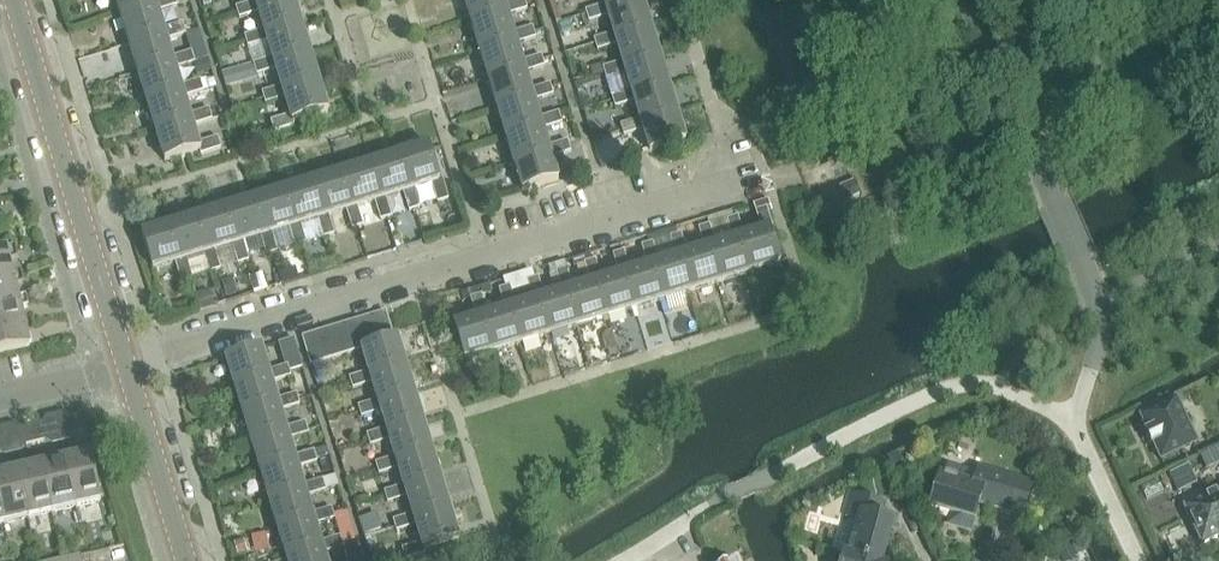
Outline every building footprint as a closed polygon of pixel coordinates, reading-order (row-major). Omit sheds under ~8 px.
[(122,20),(158,9),(159,11),(178,6),(176,0),(158,0),(156,1),(156,0),(116,0),(122,20)] [(258,10),(290,0),(255,0),(255,1),(237,7),(240,17),(259,11),(258,10)] [(258,10),(259,11),(264,30),(246,35),(249,46),(268,40),(267,39),(303,28),(295,0),(290,0),(258,10)] [(507,6),(505,0),(465,0),(471,20),(508,8),(507,6)] [(508,8),(471,20),(479,47),(516,36),(516,34),(510,16),(528,10),(525,0),(507,6),(508,8)] [(653,28),(644,0),(634,0),(606,9),(605,6),(587,11),(591,22),(608,17),(614,35),(615,39),(653,28)] [(634,0),(603,0),(605,6),(606,9),(634,0)] [(158,9),(122,20),(131,48),(167,37),(168,39),(186,34),(183,23),(164,29),(159,11),(158,9)] [(572,20),(559,24),(562,34),(575,30),(572,20)] [(276,67),(312,56),(303,28),(267,39),(268,40),(273,58),(255,64),(256,69),(258,75),(277,69),(276,67)] [(489,79),(526,67),(525,64),(519,44),(537,38),(534,28),(516,34),(516,36),(479,47),(489,79)] [(618,46),(623,63),(623,65),(660,54),(653,28),(615,39),(614,35),(596,41),(600,52),(618,46)] [(168,39),(167,37),(131,48),(140,77),(176,66),(177,68),(195,62),(192,52),(173,58),(168,39)] [(626,73),(632,93),(633,95),(669,83),(660,54),(623,65),(623,63),(605,69),(608,79),(626,73)] [(285,97),(285,95),(321,84),(312,56),(276,67),(277,69),(282,87),(263,92),(267,103),(285,97)] [(207,59),(195,62),(199,74),(212,70),(209,58),(207,59)] [(534,94),(533,91),(528,74),(546,69),(543,58),(525,64),(526,67),(489,79),(497,106),(534,94)] [(254,63),(222,72),(224,79),(241,74),(256,69),(255,64),(254,63)] [(176,66),(140,77),(149,106),(185,95),(186,97),(204,91),(201,80),(182,86),(177,68),(176,66)] [(241,74),(224,79),(226,87),(244,82),(241,74)] [(215,79),(208,81),(211,89),(218,87),(215,79)] [(641,123),(678,112),(669,83),(633,95),(632,93),(614,98),(617,108),(635,103),(640,121),(641,123)] [(321,84),(285,95),(285,97),(291,115),(272,121),(275,132),(296,125),(295,122),(329,111),(321,84)] [(533,91),(534,94),(497,106),(505,134),(543,123),(542,120),(536,102),(554,96),(551,86),(533,91)] [(185,95),(149,106),(157,134),(194,123),(194,125),(213,119),(209,109),(191,114),(186,97),(185,95)] [(687,143),(678,112),(641,123),(640,121),(622,126),(625,136),(644,131),(651,154),(687,143)] [(543,123),(505,134),(514,162),(551,151),(550,148),(545,131),(563,125),(560,115),(542,120),(543,123)] [(194,123),(157,134),(166,161),(200,151),(201,154),(222,148),(218,137),(200,143),(194,125),(194,123)] [(568,143),(550,148),(551,151),(514,162),(523,192),(560,182),(553,159),(571,153),(568,143)] [(402,153),(413,190),(415,189),(433,184),(439,202),(449,199),(443,179),(440,180),(430,145),(402,153)] [(385,199),(387,198),(405,192),(411,211),(421,208),(415,189),(413,190),(402,153),(374,162),(385,199)] [(584,156),(574,159),(577,172),(588,168),(584,156)] [(357,207),(358,207),(376,201),(382,220),(392,217),(387,198),(385,199),(374,162),(346,170),(357,207)] [(876,207),(858,164),(856,166),(849,169),(826,180),(845,221),(872,209),(876,207)] [(357,207),(346,170),(316,180),(327,216),(330,215),(348,210),(353,228),(363,225),(358,207),(357,207)] [(300,224),(301,224),(319,218),(325,237),(335,234),(330,215),(327,216),(316,180),(289,188),(300,224)] [(271,233),(272,232),(291,227),(296,246),(307,242),(301,224),(300,224),(289,188),(260,197),(271,233)] [(242,242),(244,241),(262,236),(267,255),(278,251),(272,232),(271,233),(260,197),(231,205),(242,242)] [(767,200),(754,204),(756,211),(767,207),(768,212),(773,211),(769,199),(767,200)] [(214,251),(216,250),(233,245),(239,263),(250,260),(244,241),(242,242),(231,205),(203,214),(214,251)] [(744,235),(740,236),(751,272),(780,264),(770,229),(773,228),(768,212),(767,207),(756,211),(762,230),(744,235)] [(185,259),(187,259),(205,253),(210,272),(221,269),(216,250),(214,251),(203,214),(174,223),(185,259)] [(716,244),(712,245),(723,281),(751,272),(740,236),(744,235),(738,216),(734,218),(728,219),(728,222),(734,239),(716,244)] [(708,218),(691,223),(693,230),(693,232),(696,239),(702,237),(699,228),(710,225),(708,218)] [(187,259),(185,259),(174,223),(143,233),(154,269),(177,262),(182,281),(193,277),(187,259)] [(687,253),(683,254),(694,290),(723,281),(712,245),(716,244),(711,227),(710,225),(699,228),(702,237),(705,247),(687,253)] [(401,233),(393,236),(396,246),(404,244),(401,233)] [(659,261),(655,263),(666,299),(667,298),(694,290),(683,254),(687,253),(681,234),(678,235),(671,237),(677,256),(659,261)] [(327,247),(332,246),(330,236),(324,238),(327,247)] [(630,270),(626,271),(637,307),(661,300),(666,299),(655,263),(659,261),(654,247),(653,242),(650,243),(642,246),(648,265),(630,270)] [(14,274),(9,252),(13,251),(13,248),(0,251),(0,277),(14,274)] [(602,279),(598,280),(609,316),(637,307),(626,271),(630,270),(624,251),(614,254),(620,273),(602,279)] [(590,254),(574,259),(576,267),(586,265),(585,263),(592,261),(590,254)] [(573,288),(569,289),(580,325),(609,316),(598,280),(602,279),(596,260),(592,261),(585,263),(586,265),(591,282),(573,288)] [(565,261),(549,266),(555,283),(560,282),(557,272),(567,269),(565,261)] [(296,267),(279,272),(283,285),(300,279),(296,267)] [(545,296),(540,298),(551,334),(580,325),(569,289),(573,288),(567,269),(557,272),(560,282),(563,291),(545,296)] [(532,271),(505,280),(507,287),(510,286),(512,292),(530,286),(528,280),(534,279),(532,271)] [(14,274),(0,277),(0,303),(20,298),(15,276),(19,276),(18,273),(14,274)] [(265,273),(249,278),(253,291),(269,286),(265,273)] [(233,277),(223,280),(227,297),(238,294),(233,277)] [(516,305),(512,306),(523,342),(551,334),(540,298),(545,296),(539,277),(534,279),(528,280),(530,286),(534,300),(516,305)] [(488,285),(475,289),(477,296),(482,295),(491,292),(488,285)] [(488,314),(483,315),(494,351),(523,342),(512,306),(516,305),(512,292),(510,286),(507,287),(500,289),(506,308),(488,314)] [(475,289),(461,293),(464,300),(471,298),(477,296),(475,289)] [(210,290),(194,295),(199,310),(214,306),(210,290)] [(477,317),(454,324),(465,360),(494,351),(483,315),(488,314),(482,295),(477,296),(471,298),(477,317)] [(20,298),(0,303),(0,327),(25,322),(20,301),(25,300),(24,297),(20,298)] [(169,298),(160,301),(164,315),(174,312),(169,298)] [(666,299),(661,300),(665,314),(671,312),(667,298),(666,299)] [(386,311),(372,315),(381,343),(395,339),(386,311)] [(372,315),(358,320),(367,347),(381,343),(372,315)] [(358,320),(345,324),(353,351),(363,348),(367,347),(358,320)] [(29,321),(25,322),(0,327),(0,355),(31,348),(26,325),(30,324),(29,321)] [(345,324),(331,328),(339,356),(353,351),(345,324)] [(331,328),(317,332),(326,360),(339,356),(331,328)] [(317,332),(303,337),(311,364),(326,360),(317,332)] [(370,371),(350,377),(353,388),(373,382),(372,377),(407,367),(398,338),(395,339),(381,343),(367,347),(363,348),(370,371)] [(294,339),(279,344),(285,362),(300,357),(294,339)] [(263,348),(226,359),(235,388),(272,377),(273,381),(292,375),(291,371),(289,365),(286,366),(270,371),(263,348)] [(379,399),(359,406),(362,416),(382,410),(381,406),(416,395),(407,367),(372,377),(373,382),(379,399)] [(272,377),(235,388),(244,417),(280,405),(282,410),(301,404),(298,393),(279,399),(273,381),(272,377)] [(388,428),(368,435),(371,445),(391,439),(390,435),(425,424),(416,395),(381,406),(382,410),(388,428)] [(1197,442),(1177,399),(1141,416),(1148,431),(1147,432),(1153,445),(1154,444),(1162,459),(1197,442)] [(280,405),(244,417),(253,445),(289,434),(291,438),(310,433),(306,422),(287,428),(282,410),(280,405)] [(45,416),(41,423),(45,440),(53,444),(70,440),(75,433),(71,417),(63,412),(45,416)] [(81,414),(71,417),(75,433),(85,431),(81,414)] [(4,455),(22,451),(26,444),(23,427),(15,423),(0,426),(0,453),(4,455)] [(41,423),(32,425),(36,442),(45,440),(41,423)] [(396,456),(376,463),(380,474),(400,468),(398,463),(433,452),(425,424),(390,435),(391,439),(396,456)] [(26,444),(36,442),(32,425),(23,427),(26,444)] [(289,434),(253,445),(261,474),(298,462),(299,467),(318,461),(317,458),(315,450),(296,456),(291,438),(289,434)] [(328,446),(315,450),(317,458),(331,454),(328,446)] [(898,450),(889,454),(896,470),(906,465),(898,450)] [(64,454),(65,458),(77,506),(101,500),(90,452),(68,457),(67,453),(64,454)] [(405,485),(385,491),(388,502),(408,496),(407,492),(442,481),(433,452),(398,463),(400,468),(405,485)] [(42,464),(53,511),(77,506),(65,458),(44,463),(44,459),(41,459),(42,464)] [(298,462),(261,474),(270,502),(307,491),(308,495),(327,490),(324,479),(305,485),(299,467),(298,462)] [(16,465),(17,469),(29,517),(53,511),(42,464),(20,468),(19,464),(16,465)] [(1184,465),(1168,473),(1174,484),(1189,476),(1184,465)] [(959,525),(972,529),(980,503),(1023,516),(1033,484),(979,468),(974,485),(940,475),(930,507),(953,514),(952,515),(952,516),(953,518),(953,519),(954,520),(954,522),(955,523),(956,524),(958,524),(959,525)] [(5,523),(29,517),(17,469),(0,473),(0,501),(5,523)] [(414,513),(394,520),(397,530),(417,524),(416,520),(451,510),(442,481),(407,492),(408,496),(414,513)] [(307,491),(270,502),(279,531),(316,520),(317,524),(336,518),(335,514),(333,507),(314,513),(308,495),(307,491)] [(1218,537),(1218,491),(1185,507),(1202,544),(1218,537)] [(867,560),(883,560),(894,521),(881,518),(885,504),(854,495),(848,515),(860,519),(849,555),(849,556),(867,560)] [(423,543),(403,549),(406,559),(426,553),(425,549),(460,539),(451,510),(416,520),(417,524),(423,543)] [(376,512),(360,518),(365,534),(381,529),(376,512)] [(316,520),(279,531),(288,560),(324,548),(326,552),(345,547),(343,542),(341,536),(322,542),(317,524),(316,520)] [(1058,547),(1064,560),(1065,560),(1077,556),(1071,541),(1058,547)] [(288,560),(328,560),(326,552),(324,548),(288,560)]
